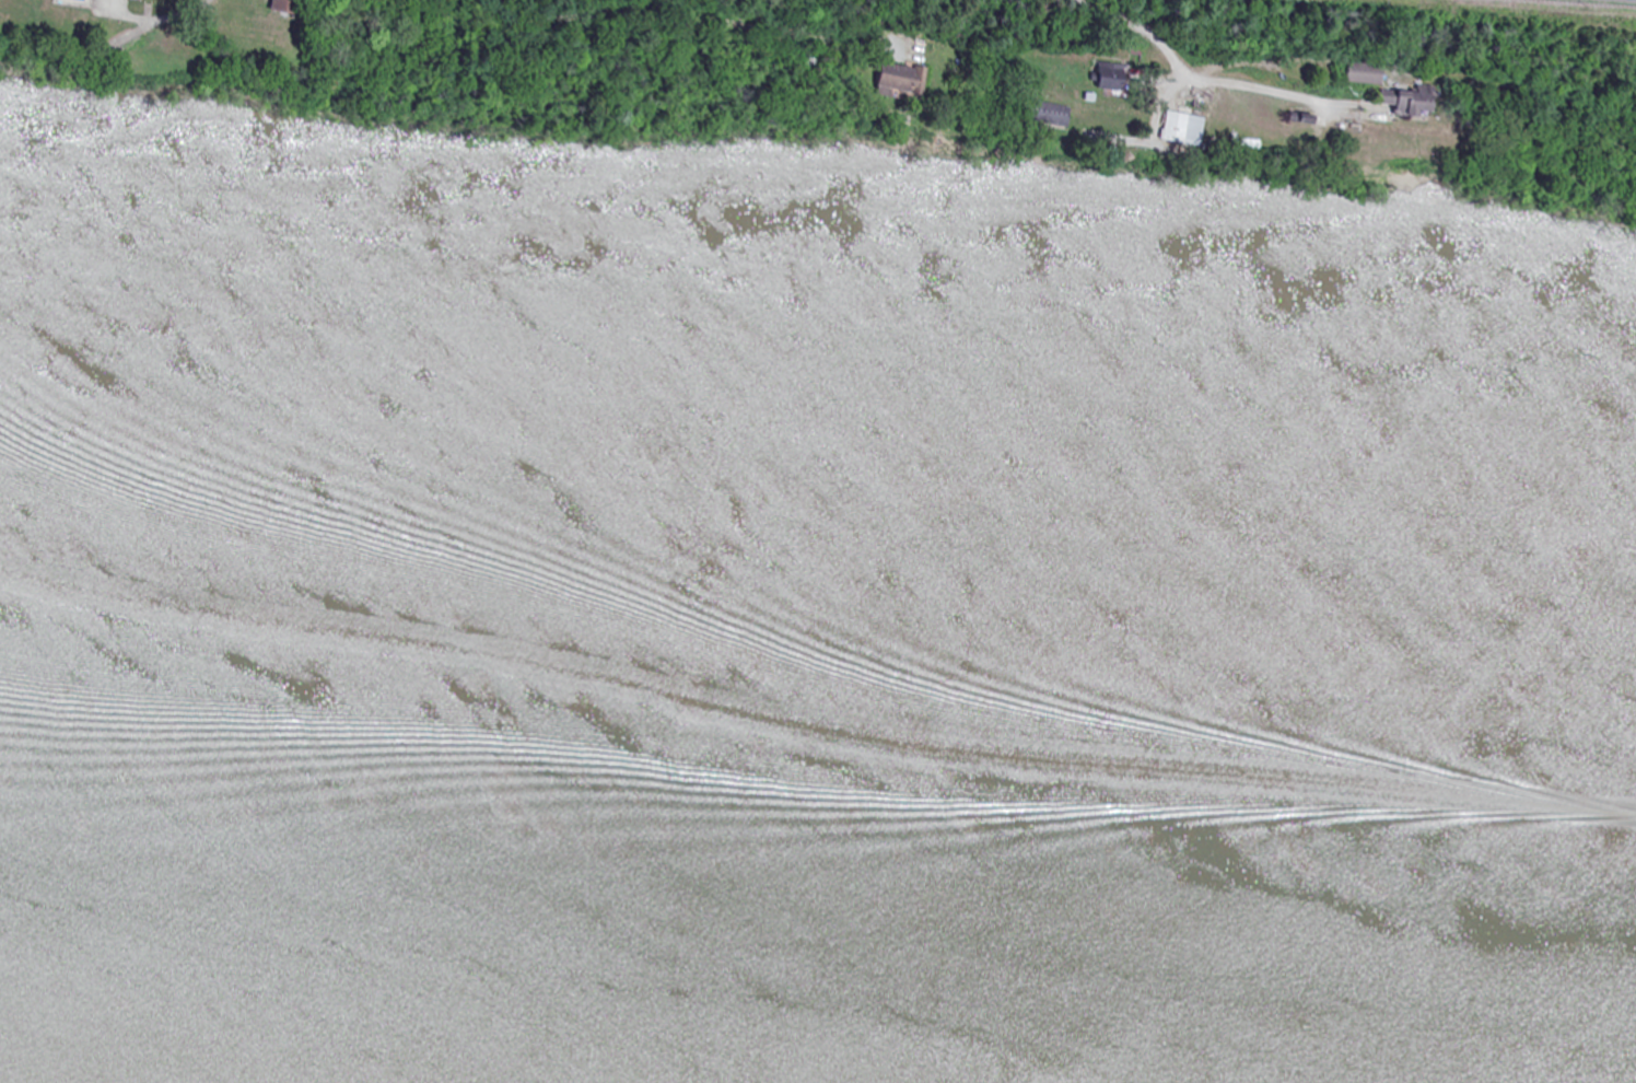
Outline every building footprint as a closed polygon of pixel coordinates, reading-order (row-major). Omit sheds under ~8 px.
[(276,11),(292,12),(293,0),(276,0),(276,11)] [(1355,84),(1392,84),(1392,64),(1355,64),(1355,84)] [(884,93),(929,94),(930,66),(885,65),(884,93)] [(1132,66),(1104,66),(1104,91),(1132,91),(1132,66)] [(1388,107),(1400,107),(1400,117),(1442,117),(1442,89),(1388,89),(1388,107)] [(1201,148),(1207,117),(1170,110),(1164,141),(1201,148)]
